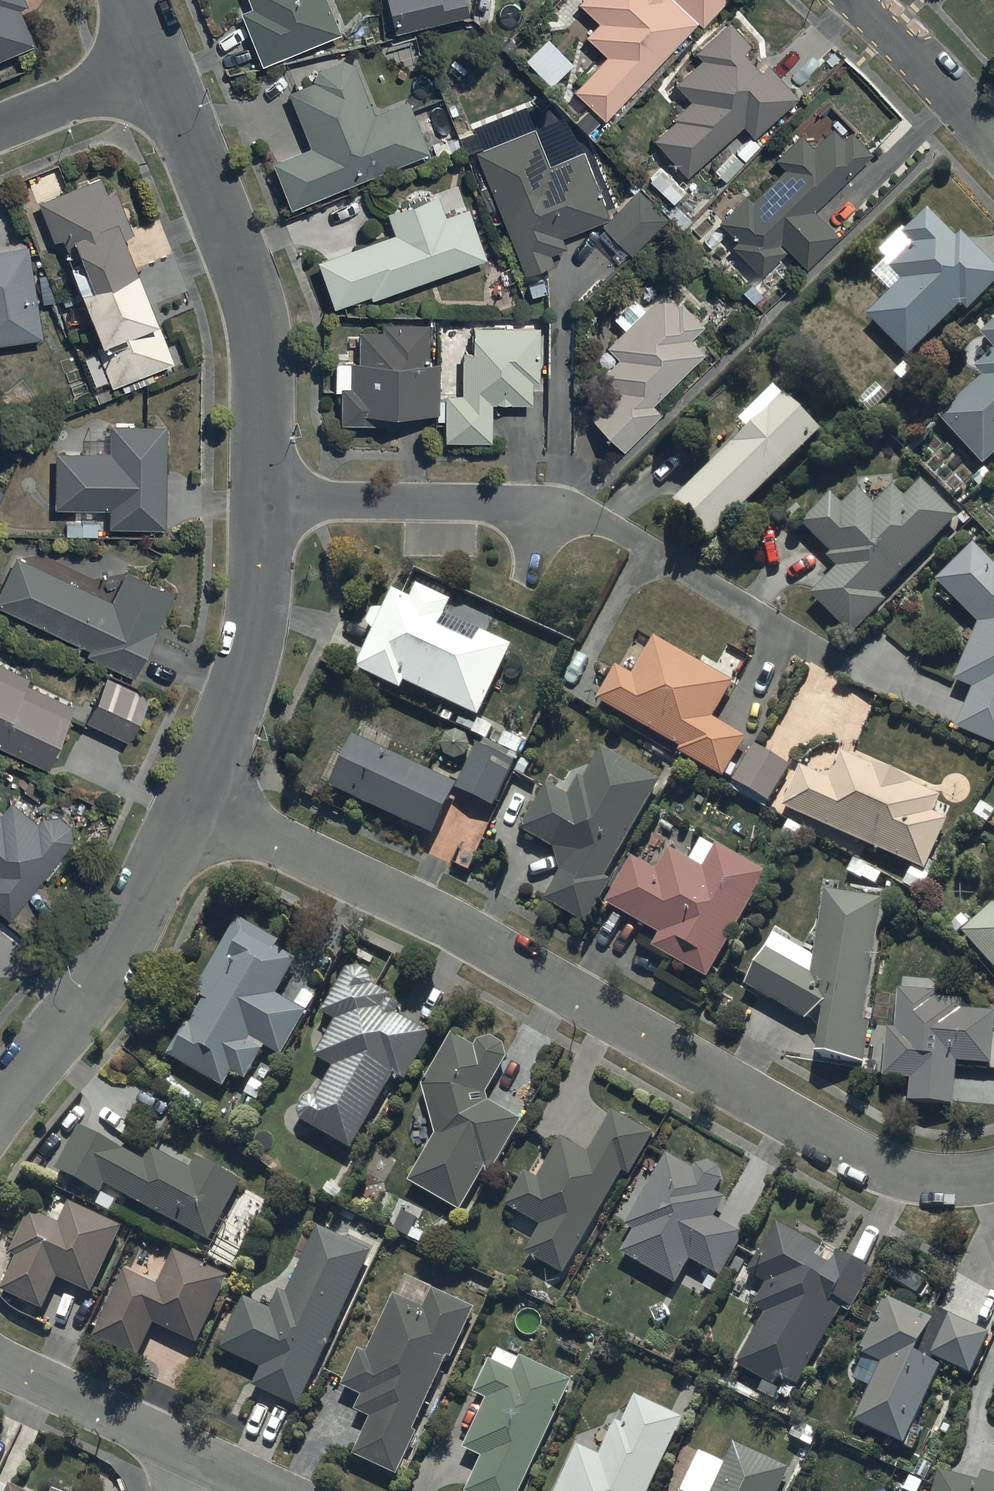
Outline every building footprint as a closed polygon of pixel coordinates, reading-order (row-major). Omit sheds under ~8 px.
[(37,39),(22,5),(29,2),(28,0),(0,0),(0,55),(37,39)] [(262,58),(343,27),(333,0),(250,0),(241,4),(262,58)] [(395,27),(471,10),(469,0),(389,0),(395,27)] [(599,17),(586,30),(608,52),(575,85),(606,115),(699,17),(703,20),(721,0),(581,0),(599,17)] [(693,96),(654,133),(688,170),(743,119),(754,132),(797,93),(767,60),(762,65),(745,45),(752,39),(730,15),(696,47),(704,55),(678,79),(693,96)] [(568,53),(549,34),(527,56),(546,75),(568,53)] [(275,158),(292,201),(430,147),(410,96),(376,110),(357,62),(345,54),(320,63),(313,77),(290,86),(312,143),(275,158)] [(740,234),(733,241),(760,270),(786,245),(804,264),(841,230),(815,203),(872,148),(852,127),(847,132),(836,121),(813,143),(799,129),(778,149),(789,162),(754,196),(748,190),(722,215),(740,234)] [(536,129),(475,154),(526,278),(555,266),(551,257),(567,251),(562,240),(611,221),(583,153),(551,166),(536,129)] [(726,177),(761,141),(751,132),(735,149),(732,147),(714,166),(726,177)] [(103,170),(38,196),(53,236),(65,231),(107,338),(99,341),(116,384),(175,360),(156,311),(160,310),(129,231),(135,229),(118,184),(109,187),(103,170)] [(387,229),(318,255),(335,301),(371,288),(373,294),(482,254),(481,252),(487,250),(470,201),(465,203),(459,188),(441,195),(439,189),(390,207),(392,213),(382,216),(387,229)] [(641,191),(604,228),(632,256),(669,219),(641,191)] [(961,229),(955,235),(929,208),(905,230),(914,240),(889,263),(902,278),(865,314),(905,357),(961,303),(966,308),(993,281),(993,263),(961,229)] [(44,334),(29,241),(0,246),(0,341),(44,334)] [(680,301),(664,285),(645,305),(634,294),(615,314),(625,324),(608,342),(620,353),(604,369),(621,385),(593,414),(625,445),(662,407),(654,399),(705,348),(691,334),(704,319),(683,298),(680,301)] [(343,418),(401,419),(401,407),(437,407),(440,407),(440,396),(440,358),(430,358),(429,318),(383,318),(383,326),(360,326),(360,357),(352,357),(352,359),(336,359),(336,386),(343,386),(343,418)] [(981,332),(993,346),(993,319),(981,332)] [(437,416),(446,416),(446,435),(493,435),(492,398),(533,397),(533,376),(541,376),(541,321),(477,321),(477,347),(463,347),(463,388),(446,388),(446,396),(440,396),(440,407),(437,407),(437,416)] [(976,366),(983,374),(939,415),(984,463),(993,454),(993,349),(976,366)] [(748,428),(675,500),(712,537),(823,428),(786,391),(783,393),(774,384),(739,418),(748,428)] [(167,421),(111,420),(111,447),(55,447),(56,504),(111,503),(111,522),(168,522),(167,421)] [(881,592),(957,515),(921,479),(906,495),(893,483),(875,502),(858,486),(842,502),(831,492),(802,522),(833,552),(829,556),(838,565),(812,592),(854,633),(888,598),(881,592)] [(975,543),(937,578),(979,622),(956,678),(974,685),(957,726),(993,742),(993,562),(975,543)] [(0,588),(0,600),(90,642),(87,650),(134,672),(174,586),(127,564),(112,597),(16,553),(0,588)] [(507,678),(499,674),(513,644),(445,611),(452,599),(419,583),(412,596),(394,588),(385,607),(375,608),(369,621),(375,630),(359,667),(403,688),(406,680),(479,715),(493,687),(501,691),(507,678)] [(616,665),(597,699),(680,746),(679,749),(723,776),(725,773),(731,776),(737,766),(731,762),(747,737),(713,716),(734,681),(655,635),(632,675),(616,665)] [(49,764),(59,743),(56,741),(75,701),(28,679),(30,673),(0,658),(0,741),(49,764)] [(109,672),(88,716),(129,736),(150,691),(109,672)] [(524,740),(506,732),(500,745),(486,739),(483,745),(478,743),(458,788),(496,806),(519,754),(518,753),(524,740)] [(357,734),(333,785),(435,833),(459,782),(357,734)] [(770,800),(790,765),(754,744),(734,780),(770,800)] [(556,846),(562,870),(546,898),(588,922),(612,879),(605,875),(660,779),(603,746),(584,779),(580,776),(569,794),(548,782),(522,827),(556,846)] [(801,765),(783,805),(926,868),(948,818),(933,811),(940,794),(910,781),(912,776),(874,759),(872,764),(843,751),(831,778),(801,765)] [(74,835),(72,819),(59,810),(44,811),(39,817),(13,795),(2,808),(0,806),(0,904),(10,913),(74,835)] [(708,976),(768,871),(716,842),(714,846),(701,838),(689,859),(669,848),(657,869),(632,855),(606,902),(660,932),(653,945),(708,976)] [(811,1014),(821,1029),(817,1050),(864,1057),(870,1020),(872,1020),(874,1008),(866,1007),(883,897),(825,887),(814,954),(775,932),(746,983),(807,1018),(811,1014)] [(962,930),(993,965),(993,901),(962,930)] [(281,940),(240,916),(195,992),(205,998),(191,1023),(187,1021),(169,1053),(225,1085),(233,1071),(246,1079),(266,1044),(283,1054),(309,1009),(278,991),(298,957),(277,945),(281,940)] [(361,965),(349,968),(324,1010),(337,1019),(317,1054),(335,1065),(318,1094),(308,1095),(300,1109),(304,1118),(354,1147),(396,1074),(405,1079),(433,1033),(398,1012),(402,1005),(392,999),(394,995),(374,983),(371,971),(361,965)] [(899,987),(897,1027),(887,1026),(884,1075),(910,1076),(909,1100),(955,1103),(957,1060),(992,1061),(993,1021),(993,1011),(962,1009),(962,998),(935,997),(935,989),(899,987)] [(480,1039),(476,1045),(453,1032),(423,1083),(438,1131),(410,1180),(462,1209),(486,1166),(494,1170),(523,1118),(491,1100),(488,1090),(509,1057),(505,1042),(494,1035),(480,1039)] [(654,1133),(612,1108),(586,1152),(561,1138),(539,1176),(528,1169),(508,1202),(544,1223),(527,1252),(563,1273),(623,1170),(629,1174),(654,1133)] [(123,1145),(82,1124),(59,1168),(103,1191),(107,1183),(211,1237),(242,1177),(198,1154),(192,1166),(154,1146),(146,1160),(122,1147),(123,1145)] [(715,1192),(723,1178),(720,1165),(708,1160),(697,1162),(694,1169),(666,1152),(628,1222),(636,1226),(623,1251),(676,1283),(691,1258),(719,1275),(744,1234),(714,1216),(725,1198),(715,1192)] [(44,1308),(60,1276),(94,1292),(123,1226),(70,1201),(68,1205),(53,1198),(45,1215),(32,1209),(12,1251),(19,1255),(3,1289),(44,1308)] [(822,1247),(777,1220),(749,1270),(767,1281),(754,1304),(766,1311),(736,1363),(772,1384),(779,1371),(799,1382),(842,1307),(849,1311),(873,1269),(838,1249),(831,1261),(818,1254),(822,1247)] [(300,1406),(372,1249),(319,1225),(288,1292),(282,1289),(273,1309),(245,1296),(222,1348),(263,1366),(255,1385),(300,1406)] [(159,1284),(126,1268),(96,1335),(140,1357),(156,1322),(198,1343),(231,1275),(176,1249),(159,1284)] [(454,1357),(476,1306),(407,1274),(398,1294),(394,1292),(368,1351),(360,1347),(343,1385),(364,1394),(357,1409),(372,1416),(355,1452),(401,1472),(419,1432),(416,1430),(450,1355),(454,1357)] [(914,1423),(941,1363),(932,1359),(933,1356),(972,1372),(989,1331),(937,1307),(933,1317),(885,1295),(860,1350),(883,1361),(856,1420),(902,1441),(901,1444),(914,1449),(923,1427),(914,1423)] [(571,1378),(520,1354),(518,1357),(498,1348),(493,1360),(489,1358),(475,1390),(486,1395),(463,1446),(481,1454),(465,1490),(520,1490),(571,1378)] [(578,1443),(556,1490),(648,1490),(684,1416),(635,1393),(622,1421),(616,1419),(600,1453),(578,1443)] [(788,1468),(733,1442),(724,1460),(699,1449),(681,1489),(678,1488),(677,1490),(778,1490),(788,1468)] [(934,1490),(993,1490),(993,1472),(982,1468),(979,1479),(941,1468),(934,1490)] [(11,1483),(9,1487),(0,1483),(0,1490),(29,1490),(11,1483)]
